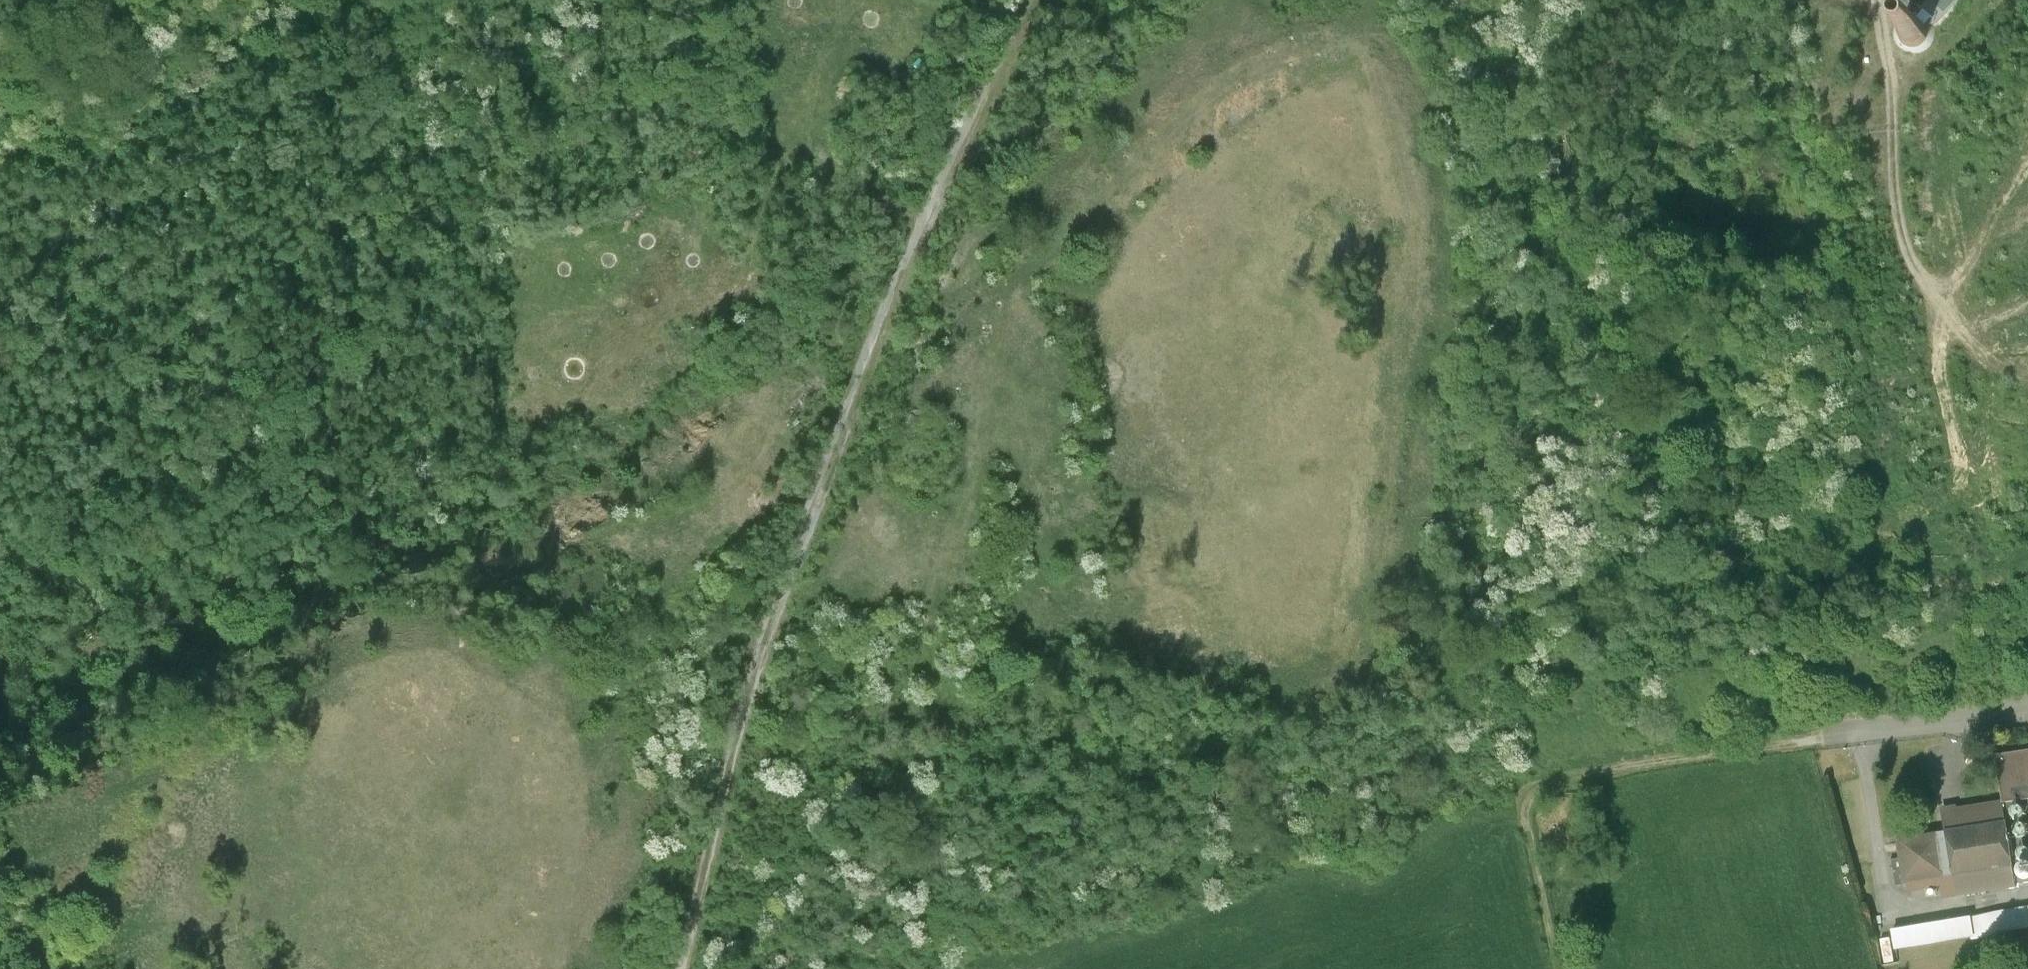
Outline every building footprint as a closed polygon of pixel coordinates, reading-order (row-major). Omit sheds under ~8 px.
[(1902,14),(1912,23),(1917,24),(1925,31),(1941,32),(1971,0),(1919,0),(1902,14)] [(1924,32),(1917,24),(1912,23),(1903,25),(1898,32),(1898,41),(1904,48),(1914,50),(1923,43),(1924,32)] [(1989,762),(1997,812),(1947,820),(1950,840),(1893,849),(1901,895),(2009,878),(2010,888),(2027,885),(2027,756),(1989,762)] [(2027,931),(2027,910),(1885,935),(1887,954),(2027,931)]
